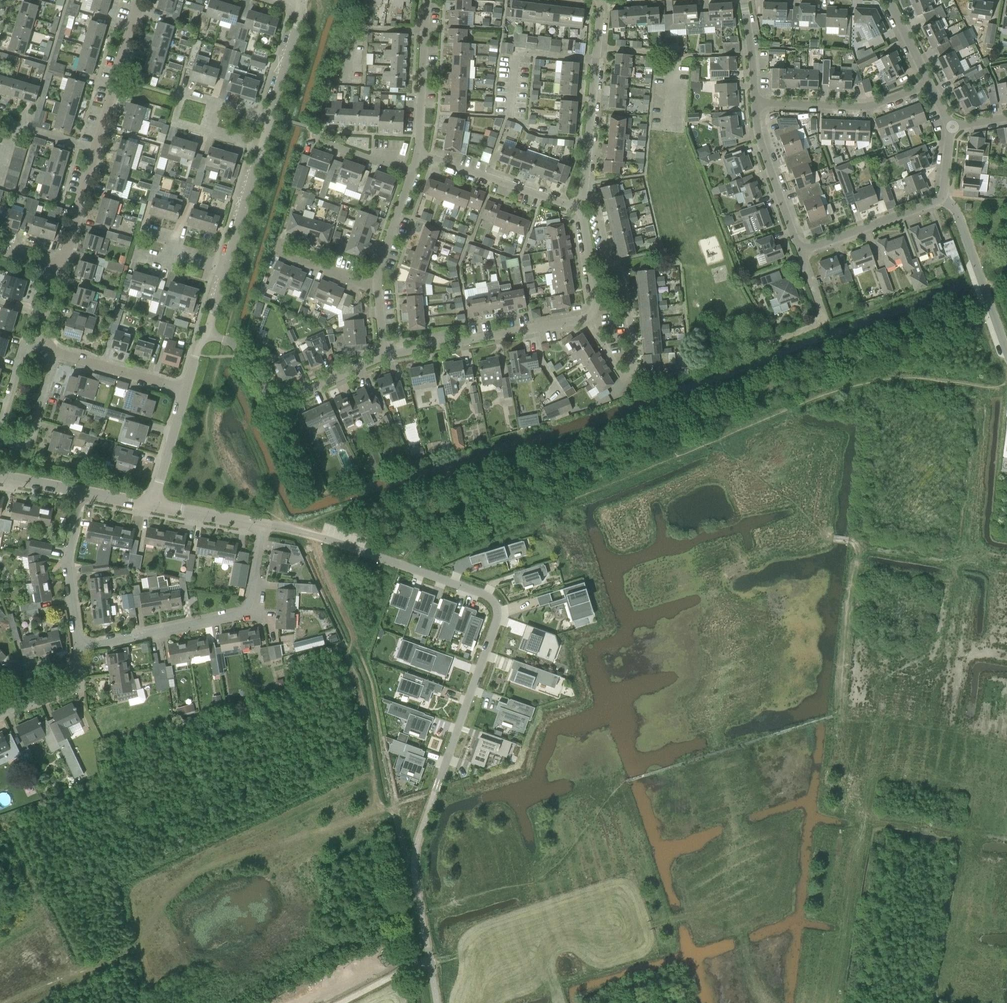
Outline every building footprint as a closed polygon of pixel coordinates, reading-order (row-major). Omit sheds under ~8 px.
[(66,9),(78,12),(80,6),(73,4),(74,0),(69,0),(66,9)] [(100,0),(94,0),(91,11),(106,15),(110,3),(100,0)] [(171,0),(160,0),(157,9),(173,14),(176,2),(171,0)] [(210,17),(221,20),(225,5),(225,4),(225,5),(218,3),(219,3),(211,0),(206,16),(202,15),(197,29),(206,31),(210,17)] [(398,9),(397,13),(402,14),(404,2),(410,3),(410,0),(399,0),(398,9)] [(455,11),(468,12),(474,12),(475,7),(470,7),(471,1),(459,0),(456,0),(455,11)] [(522,21),(525,0),(523,0),(522,0),(522,3),(510,1),(510,8),(506,8),(505,18),(510,19),(510,20),(522,21)] [(522,21),(534,23),(536,4),(527,3),(527,1),(525,0),(522,21)] [(913,5),(917,16),(934,10),(932,6),(935,5),(934,0),(926,0),(913,5)] [(970,17),(990,20),(991,13),(993,3),(972,0),(972,3),(970,2),(969,3),(968,7),(969,9),(971,9),(970,17)] [(724,1),(719,2),(721,28),(726,27),(736,27),(735,18),(733,18),(732,3),(725,4),(724,1)] [(762,20),(774,20),(775,1),(770,1),(770,3),(762,3),(762,20)] [(775,1),(774,20),(774,27),(792,27),(793,10),(786,10),(786,4),(779,4),(780,1),(775,1)] [(19,14),(34,19),(38,7),(22,2),(19,14)] [(708,12),(703,13),(704,28),(714,27),(715,29),(721,29),(721,28),(719,2),(715,2),(715,4),(708,5),(708,12)] [(534,23),(546,24),(549,3),(546,3),(546,5),(536,4),(534,23)] [(546,24),(558,26),(560,7),(551,6),(551,3),(549,3),(546,24)] [(665,30),(686,29),(684,4),(679,4),(679,7),(672,7),(673,14),(664,15),(664,24),(665,30)] [(684,4),(686,29),(692,29),(692,31),(698,30),(698,28),(704,28),(703,13),(697,13),(696,6),(689,6),(689,4),(684,4)] [(820,28),(820,14),(814,14),(815,7),(810,7),(810,5),(799,4),(799,21),(799,22),(808,22),(808,27),(820,28)] [(227,37),(236,40),(240,26),(235,24),(240,9),(232,7),(226,5),(225,5),(221,20),(231,23),(227,37)] [(558,26),(570,27),(572,6),(570,6),(570,8),(560,7),(558,26)] [(572,6),(570,27),(582,29),(583,17),(585,17),(586,10),(575,9),(575,6),(572,6)] [(648,23),(647,9),(646,6),(634,7),(636,24),(647,23),(648,23)] [(636,24),(634,7),(623,8),(625,25),(636,24)] [(846,35),(847,10),(834,10),(834,7),(826,7),(826,27),(838,27),(838,35),(846,35)] [(625,25),(623,8),(614,9),(614,11),(611,11),(612,28),(625,28),(625,25)] [(664,24),(664,15),(659,15),(658,8),(647,9),(648,23),(647,23),(647,26),(664,24)] [(66,9),(61,26),(66,27),(69,16),(76,18),(78,12),(66,9)] [(877,12),(872,12),(872,9),(855,9),(854,23),(866,23),(874,38),(886,32),(877,12)] [(455,11),(449,10),(449,25),(467,26),(468,12),(455,11)] [(931,23),(922,28),(927,38),(943,31),(943,29),(948,26),(944,18),(946,17),(943,11),(938,14),(940,19),(938,20),(931,23)] [(240,26),(236,40),(244,42),(248,28),(259,32),(264,16),(263,16),(257,15),(257,14),(249,12),(245,27),(240,26)] [(19,14),(15,27),(31,31),(34,19),(19,14)] [(264,16),(259,32),(273,36),(278,20),(270,18),(264,17),(264,16)] [(90,21),(86,33),(103,38),(107,26),(90,21)] [(159,22),(155,35),(171,39),(174,27),(159,22)] [(985,43),(993,45),(996,25),(988,23),(985,43)] [(61,26),(58,38),(63,40),(66,27),(61,26)] [(15,27),(12,39),(27,43),(31,31),(15,27)] [(448,43),(453,43),(466,44),(466,43),(467,30),(448,29),(448,43)] [(967,29),(957,35),(960,42),(971,37),(967,29)] [(943,31),(927,38),(932,49),(948,42),(949,41),(948,39),(943,31)] [(86,33),(83,46),(99,50),(103,38),(86,33)] [(392,39),(392,45),(407,45),(408,34),(385,33),(385,39),(392,39)] [(155,35),(151,47),(167,51),(171,39),(155,35)] [(971,37),(960,42),(964,49),(974,44),(971,37)] [(58,38),(54,50),(59,52),(63,40),(58,38)] [(27,43),(12,39),(8,51),(24,55),(27,43)] [(191,48),(188,59),(196,61),(198,56),(202,42),(194,39),(193,43),(191,48)] [(723,42),(723,53),(739,53),(739,42),(723,42)] [(453,43),(453,53),(472,54),(472,51),(468,51),(469,44),(466,43),(466,44),(453,43)] [(501,53),(512,55),(513,44),(502,43),(501,53)] [(384,50),(384,55),(406,56),(407,45),(392,45),(392,50),(384,50)] [(83,46),(79,58),(96,63),(99,50),(83,46)] [(151,47),(148,59),(163,64),(167,51),(151,47)] [(254,47),(252,56),(266,60),(269,52),(254,47)] [(225,48),(219,68),(227,70),(232,50),(225,48)] [(54,50),(49,67),(59,70),(64,72),(66,66),(56,63),(59,52),(54,50)] [(232,50),(227,70),(233,71),(232,74),(230,81),(227,91),(233,92),(234,92),(240,94),(245,78),(247,72),(237,69),(238,67),(237,67),(236,65),(240,52),(232,50)] [(885,69),(885,70),(898,63),(899,64),(901,62),(896,51),(880,59),(881,59),(878,60),(874,53),(856,62),(859,69),(874,62),(879,72),(885,69)] [(953,51),(937,59),(942,70),(959,62),(954,53),(953,51)] [(453,53),(452,65),(468,66),(468,60),(472,61),(472,54),(453,53)] [(616,54),(615,65),(631,66),(632,55),(616,54)] [(406,67),(406,56),(384,55),(384,60),(391,61),(391,66),(406,67)] [(193,70),(190,80),(197,82),(196,84),(202,86),(207,67),(209,59),(198,56),(196,61),(195,63),(193,70)] [(266,60),(252,56),(249,64),(264,68),(266,60)] [(709,58),(710,78),(714,77),(724,77),(723,71),(736,71),(735,57),(719,57),(709,58)] [(96,63),(79,58),(76,70),(92,75),(96,63)] [(163,64),(148,59),(144,71),(160,76),(163,64)] [(835,91),(839,92),(840,73),(834,72),(834,68),(830,68),(830,60),(823,60),(822,75),(822,85),(828,85),(828,89),(835,89),(835,91)] [(34,62),(32,67),(39,69),(38,72),(43,74),(45,66),(34,62)] [(562,62),(561,73),(578,74),(579,63),(562,62)] [(794,62),(794,70),(793,88),(801,89),(801,87),(803,88),(803,89),(806,89),(806,70),(799,70),(800,62),(794,62)] [(959,62),(942,70),(948,81),(956,76),(962,74),(964,73),(963,72),(959,62)] [(813,70),(806,70),(806,89),(808,89),(808,88),(810,88),(810,89),(818,89),(818,71),(819,63),(813,63),(813,70)] [(885,70),(885,69),(883,71),(888,82),(904,74),(899,64),(898,63),(885,70)] [(446,73),(446,77),(467,78),(468,66),(452,65),(452,73),(446,73)] [(615,65),(614,75),(628,77),(630,77),(631,66),(615,65)] [(383,72),(383,77),(405,78),(406,67),(391,66),(391,72),(383,72)] [(964,73),(962,74),(964,79),(973,74),(977,72),(975,66),(970,69),(965,71),(963,72),(964,73)] [(47,73),(44,85),(49,86),(53,74),(57,75),(59,70),(49,67),(47,73)] [(207,67),(202,86),(207,87),(208,85),(214,87),(217,77),(219,70),(207,67)] [(853,85),(861,82),(862,82),(861,81),(858,70),(852,71),(852,69),(840,68),(840,73),(839,92),(844,92),(844,90),(851,90),(851,83),(853,83),(853,85)] [(784,88),(785,69),(772,69),(771,89),(781,89),(781,87),(783,87),(783,89),(784,89),(784,88)] [(794,70),(785,69),(784,88),(793,88),(794,70)] [(241,95),(240,97),(253,101),(259,82),(258,82),(259,79),(256,78),(257,75),(247,72),(245,78),(240,94),(241,95)] [(561,73),(560,84),(577,85),(578,74),(561,73)] [(976,92),(971,82),(976,80),(973,74),(964,79),(954,83),(957,88),(952,90),(958,102),(959,101),(959,100),(974,93),(975,92),(976,92)] [(611,75),(610,86),(627,88),(628,77),(614,75),(611,75)] [(367,76),(366,85),(374,86),(374,77),(367,76)] [(11,96),(15,80),(3,77),(0,87),(0,93),(11,96)] [(405,78),(383,77),(382,82),(390,82),(390,88),(405,89),(405,78)] [(451,82),(451,89),(466,89),(467,78),(446,77),(446,82),(451,82)] [(69,78),(65,91),(81,95),(85,83),(69,78)] [(862,82),(861,82),(864,93),(872,91),(868,78),(861,81),(862,82)] [(11,96),(23,100),(27,84),(15,80),(11,96)] [(997,84),(999,94),(1000,104),(1006,103),(1006,83),(997,84)] [(27,84),(23,100),(35,103),(39,87),(27,84)] [(577,85),(560,84),(559,95),(576,96),(577,85)] [(715,85),(715,93),(719,92),(720,107),(728,106),(738,106),(737,95),(736,95),(735,84),(725,84),(715,85)] [(991,93),(988,93),(990,105),(997,104),(996,94),(994,84),(990,86),(991,93)] [(44,85),(41,97),(46,98),(49,86),(44,85)] [(610,86),(609,97),(626,99),(627,88),(610,86)] [(445,96),(445,100),(466,101),(466,89),(451,89),(451,96),(445,96)] [(65,91),(61,103),(77,108),(81,95),(65,91)] [(959,100),(959,101),(965,113),(981,105),(975,92),(974,93),(959,100)] [(357,126),(358,98),(358,97),(358,95),(355,95),(355,96),(353,96),(353,103),(353,110),(347,110),(346,125),(357,126)] [(41,97),(37,109),(42,111),(46,98),(41,97)] [(626,99),(609,97),(608,108),(625,109),(626,99)] [(357,126),(368,126),(368,111),(363,111),(363,103),(363,99),(358,98),(357,126)] [(368,126),(378,127),(379,110),(380,110),(380,99),(375,99),(374,111),(368,111),(368,126)] [(466,101),(445,100),(445,105),(450,105),(450,112),(465,113),(466,101)] [(52,114),(58,115),(74,120),(77,108),(61,103),(55,101),(52,114)] [(561,101),(560,112),(576,113),(577,102),(561,101)] [(324,124),(335,124),(336,102),(331,102),(331,109),(325,109),(325,114),(324,124)] [(335,124),(346,125),(347,110),(341,110),(342,102),(336,102),(335,124)] [(130,103),(126,116),(141,120),(145,108),(130,103)] [(909,107),(908,107),(918,134),(921,133),(918,125),(926,122),(920,103),(912,106),(913,108),(910,109),(909,107)] [(904,109),(897,112),(904,130),(912,127),(915,135),(918,134),(908,107),(907,108),(908,110),(905,111),(904,109)] [(42,111),(37,109),(32,126),(48,131),(50,125),(44,123),(47,112),(42,111)] [(379,110),(378,127),(378,133),(379,133),(379,129),(381,129),(381,133),(400,134),(400,130),(402,130),(402,134),(403,134),(404,111),(380,110),(379,110)] [(560,112),(559,123),(575,124),(576,113),(560,112)] [(887,115),(885,116),(895,142),(896,142),(898,141),(895,133),(904,130),(897,112),(890,114),(890,116),(888,117),(887,115)] [(74,120),(58,115),(54,128),(70,132),(74,120)] [(149,125),(150,123),(141,120),(126,116),(122,128),(137,133),(139,126),(148,128),(149,125)] [(610,116),(609,127),(625,129),(626,117),(610,116)] [(718,118),(711,119),(712,125),(717,127),(720,127),(721,141),(742,138),(740,125),(737,126),(736,116),(718,118)] [(895,142),(885,116),(884,116),(885,118),(882,119),(882,117),(874,120),(881,139),(889,135),(896,153),(899,151),(896,142),(895,142)] [(443,123),(442,128),(463,131),(465,120),(449,117),(448,124),(443,123)] [(799,140),(796,131),(799,129),(796,119),(781,118),(776,120),(779,129),(773,131),(777,141),(781,140),(783,146),(799,140)] [(820,140),(832,140),(833,120),(832,120),(832,122),(829,122),(829,120),(821,120),(821,130),(820,140)] [(832,140),(845,141),(845,121),(838,121),(838,123),(835,122),(835,120),(833,120),(832,140)] [(845,141),(857,141),(857,121),(856,121),(856,123),(853,123),(853,121),(845,121),(845,141)] [(857,121),(857,141),(869,142),(869,132),(870,122),(862,122),(862,123),(859,123),(859,121),(857,121)] [(575,124),(559,123),(558,133),(574,135),(575,124)] [(609,127),(608,139),(628,140),(628,135),(624,135),(625,129),(609,127)] [(447,133),(445,142),(460,145),(461,143),(468,144),(470,133),(463,131),(442,128),(441,132),(447,133)] [(966,155),(966,154),(988,157),(988,156),(989,143),(984,142),(985,131),(972,134),(972,137),(970,137),(969,143),(967,143),(966,155)] [(495,143),(496,138),(489,135),(487,141),(495,143)] [(34,137),(29,154),(34,156),(38,144),(44,146),(46,141),(34,137)] [(174,137),(168,156),(167,159),(167,160),(179,163),(181,157),(186,138),(181,137),(180,139),(174,137)] [(191,140),(186,138),(181,157),(192,161),(197,144),(191,142),(191,140)] [(121,139),(118,152),(133,156),(137,144),(121,139)] [(602,144),(602,150),(623,151),(629,151),(630,140),(628,140),(608,139),(608,145),(602,144)] [(782,154),(785,164),(809,156),(806,149),(803,150),(799,140),(783,146),(785,153),(782,154)] [(460,145),(445,142),(444,150),(459,153),(460,145)] [(509,165),(514,149),(503,145),(498,161),(509,165)] [(925,155),(928,154),(924,145),(903,153),(895,156),(898,162),(901,161),(902,165),(910,162),(914,172),(929,167),(925,155)] [(25,155),(27,149),(15,146),(14,152),(25,155)] [(491,154),(493,149),(485,146),(483,152),(491,154)] [(54,148),(50,160),(66,165),(69,153),(54,148)] [(195,179),(193,184),(200,186),(204,173),(203,172),(204,170),(210,172),(210,171),(217,173),(218,169),(219,169),(224,153),(216,150),(211,148),(205,167),(199,165),(198,169),(198,170),(198,171),(197,171),(195,179)] [(306,166),(317,169),(323,153),(312,149),(306,166)] [(525,155),(526,153),(514,149),(509,165),(520,168),(524,155),(525,155)] [(607,154),(607,161),(622,163),(622,162),(623,151),(602,150),(601,154),(607,154)] [(727,176),(729,182),(741,178),(740,173),(752,169),(747,155),(744,156),(742,150),(724,156),(726,163),(725,166),(732,168),(733,168),(734,173),(727,176)] [(12,158),(24,161),(25,155),(14,152),(12,158)] [(118,152),(114,164),(130,168),(133,156),(118,152)] [(224,153),(219,169),(225,171),(223,177),(230,179),(237,156),(231,154),(231,155),(224,153)] [(325,180),(330,182),(333,173),(328,171),(333,156),(323,153),(317,169),(314,177),(325,180)] [(29,154),(26,166),(31,168),(34,156),(29,154)] [(157,168),(164,170),(167,160),(167,159),(168,156),(161,154),(157,168)] [(963,172),(966,173),(966,172),(980,174),(981,163),(988,163),(989,157),(988,156),(988,157),(966,154),(966,155),(965,161),(963,172)] [(535,158),(525,155),(524,155),(520,168),(519,171),(529,174),(535,158)] [(792,173),(794,179),(811,173),(808,163),(811,162),(809,156),(785,164),(789,174),(792,173)] [(700,159),(702,165),(709,163),(706,157),(700,159)] [(12,158),(9,169),(20,173),(24,161),(12,158)] [(540,178),(546,162),(535,158),(529,174),(540,178)] [(853,163),(856,170),(867,166),(864,159),(853,163)] [(50,160),(46,173),(62,177),(66,165),(50,160)] [(349,180),(354,163),(344,160),(339,175),(333,173),(330,182),(335,184),(336,182),(346,186),(347,186),(349,180)] [(607,161),(604,161),(603,172),(613,173),(619,174),(619,167),(623,167),(624,162),(622,162),(622,163),(607,161)] [(552,182),(557,166),(546,162),(540,178),(552,182)] [(360,181),(362,175),(365,167),(354,163),(349,180),(347,186),(346,186),(346,188),(349,189),(353,187),(355,183),(359,184),(356,191),(362,193),(364,188),(363,188),(365,183),(360,181)] [(564,184),(570,167),(558,163),(557,166),(552,182),(560,185),(561,183),(564,184)] [(850,163),(835,169),(840,182),(844,194),(852,192),(853,191),(847,174),(854,172),(850,163)] [(114,164),(111,176),(126,181),(130,168),(114,164)] [(291,185),(299,188),(306,168),(298,165),(291,185)] [(26,166),(22,179),(27,180),(31,168),(26,166)] [(9,169),(7,175),(19,178),(20,173),(9,169)] [(380,191),(386,174),(376,171),(373,179),(368,177),(367,177),(365,183),(363,188),(364,188),(362,193),(367,195),(370,188),(380,191)] [(793,187),(797,197),(820,188),(818,182),(820,179),(817,171),(811,173),(794,179),(797,185),(793,187)] [(903,187),(906,195),(925,188),(920,172),(896,181),(899,189),(903,187)] [(986,193),(988,175),(980,174),(966,172),(966,173),(965,179),(963,178),(961,190),(974,191),(973,197),(977,198),(978,192),(986,193)] [(46,173),(43,185),(59,189),(62,177),(46,173)] [(151,185),(150,190),(157,192),(161,175),(155,174),(152,185),(151,185)] [(386,174),(380,191),(379,197),(386,199),(386,201),(390,203),(395,189),(393,188),(397,178),(386,174)] [(7,175),(5,181),(17,184),(19,178),(7,175)] [(126,181),(111,176),(107,188),(123,193),(126,181)] [(741,178),(729,182),(729,183),(724,185),(728,197),(735,195),(738,204),(745,202),(745,203),(762,197),(756,181),(744,186),(741,178)] [(27,180),(22,179),(19,191),(24,193),(27,180)] [(423,193),(434,197),(439,183),(428,179),(423,193)] [(434,197),(444,201),(450,181),(446,179),(444,185),(439,183),(434,197)] [(17,184),(5,181),(3,187),(15,190),(17,184)] [(444,201),(454,204),(459,190),(453,188),(455,182),(450,181),(444,201)] [(182,197),(189,199),(193,184),(187,182),(186,183),(182,197)] [(214,182),(212,190),(226,194),(228,186),(214,182)] [(193,184),(189,199),(188,201),(196,204),(199,192),(198,192),(200,186),(193,184)] [(604,200),(607,200),(606,199),(632,193),(631,189),(618,192),(616,184),(608,186),(598,189),(599,191),(601,191),(604,200)] [(878,188),(881,194),(884,203),(893,200),(888,184),(878,188)] [(59,189),(43,185),(39,197),(55,202),(59,189)] [(858,194),(853,196),(856,202),(856,203),(859,212),(865,210),(864,207),(877,202),(874,193),(871,186),(857,191),(858,194)] [(466,206),(467,206),(480,210),(483,202),(486,193),(472,188),(470,193),(470,194),(466,206)] [(804,205),(806,212),(828,204),(824,195),(823,195),(820,188),(797,197),(800,207),(804,205)] [(226,194),(212,190),(211,194),(210,196),(224,200),(226,194)] [(466,208),(467,206),(466,206),(470,194),(470,193),(459,190),(454,204),(453,208),(458,210),(459,206),(466,208)] [(150,214),(163,218),(167,203),(160,200),(162,194),(156,192),(150,214)] [(606,209),(607,211),(625,207),(623,200),(632,197),(632,193),(606,199),(607,200),(609,208),(606,209)] [(167,203),(163,218),(176,222),(183,200),(177,198),(177,197),(170,195),(167,203)] [(23,210),(29,212),(33,199),(27,198),(23,210)] [(103,198),(100,210),(115,214),(118,202),(103,198)] [(29,234),(41,237),(46,220),(39,218),(41,213),(35,212),(39,201),(33,199),(29,212),(30,212),(26,223),(32,224),(29,234)] [(481,218),(494,223),(498,211),(499,211),(501,206),(487,201),(481,218)] [(188,225),(201,229),(206,213),(207,210),(208,206),(202,204),(198,206),(194,205),(188,225)] [(337,213),(339,207),(334,205),(329,204),(327,209),(337,213)] [(828,204),(806,212),(808,218),(805,219),(809,230),(832,222),(830,215),(834,214),(830,204),(828,205),(828,204)] [(46,220),(41,237),(53,241),(58,223),(54,222),(56,213),(61,215),(63,208),(50,205),(48,211),(46,220)] [(5,227),(10,209),(0,206),(0,225),(5,227)] [(739,211),(743,221),(745,220),(749,233),(766,228),(765,226),(772,224),(768,215),(767,215),(766,212),(767,211),(766,208),(757,212),(754,206),(739,211)] [(610,214),(612,223),(637,217),(636,213),(626,215),(625,207),(607,211),(607,214),(610,214)] [(10,209),(5,227),(10,228),(9,231),(17,234),(18,230),(23,213),(10,209)] [(115,214),(100,210),(96,222),(111,227),(115,214)] [(206,213),(201,229),(215,233),(220,214),(207,210),(206,213)] [(302,237),(307,238),(313,220),(312,220),(314,213),(304,210),(302,217),(296,239),(301,240),(302,237)] [(359,211),(355,221),(377,228),(378,224),(375,223),(377,217),(372,215),(359,211)] [(498,231),(503,233),(509,215),(499,211),(498,211),(494,223),(493,225),(500,227),(498,231)] [(291,237),(296,239),(302,217),(292,214),(286,232),(292,234),(291,237)] [(509,231),(516,233),(521,218),(509,215),(503,233),(508,235),(509,231)] [(611,232),(612,235),(630,231),(630,230),(636,229),(634,222),(638,221),(637,217),(612,223),(614,232),(611,232)] [(521,218),(516,233),(525,236),(530,222),(521,218)] [(312,243),(317,245),(323,223),(313,220),(307,238),(313,240),(312,243)] [(567,236),(566,229),(563,229),(563,224),(555,226),(554,220),(546,221),(548,234),(544,235),(545,240),(549,239),(567,236)] [(355,221),(352,231),(370,238),(372,232),(375,233),(377,228),(355,221)] [(323,223),(317,245),(322,246),(323,243),(328,245),(331,235),(334,226),(323,223)] [(424,225),(421,236),(435,241),(439,230),(424,225)] [(918,256),(927,253),(925,249),(932,246),(937,259),(946,256),(934,225),(919,231),(917,227),(909,230),(918,256)] [(352,231),(348,242),(370,249),(371,244),(368,243),(370,238),(352,231)] [(615,237),(617,246),(642,240),(641,236),(632,238),(630,231),(612,235),(613,237),(615,237)] [(84,248),(93,251),(99,252),(103,238),(88,234),(84,248)] [(118,234),(116,242),(120,243),(129,246),(130,246),(132,238),(122,235),(118,234)] [(421,236),(417,246),(432,251),(436,252),(437,247),(434,246),(435,241),(421,236)] [(552,244),(553,250),(570,247),(569,236),(567,236),(549,239),(550,244),(552,244)] [(755,242),(760,255),(764,254),(767,263),(783,257),(779,246),(775,247),(773,242),(774,242),(772,236),(755,242)] [(895,265),(893,260),(900,258),(905,271),(914,268),(906,246),(903,237),(887,243),(885,239),(877,242),(880,251),(886,268),(895,265)] [(642,240),(617,246),(619,255),(617,256),(617,259),(627,256),(635,254),(634,246),(643,244),(642,240)] [(370,249),(348,242),(345,252),(363,258),(365,253),(368,254),(370,249)] [(465,252),(474,254),(476,247),(468,244),(465,252)] [(850,262),(853,270),(855,275),(863,272),(861,269),(875,264),(868,245),(864,246),(865,248),(850,253),(852,261),(850,262)] [(410,250),(409,255),(428,261),(432,251),(417,246),(415,252),(410,250)] [(474,254),(482,257),(484,250),(476,247),(474,254)] [(546,251),(549,262),(568,259),(568,260),(572,259),(570,247),(553,250),(546,251)] [(521,259),(523,267),(531,266),(529,254),(523,255),(521,259)] [(410,268),(411,268),(411,267),(425,272),(428,261),(409,255),(407,259),(412,261),(410,268)] [(506,260),(511,259),(505,257),(499,255),(502,269),(507,269),(506,260)] [(449,257),(447,263),(456,266),(458,260),(449,257)] [(958,257),(951,259),(957,275),(963,273),(964,272),(958,257)] [(821,268),(819,269),(822,278),(832,275),(833,277),(838,275),(839,277),(842,275),(845,283),(852,280),(846,263),(839,266),(837,258),(832,260),(831,258),(819,263),(821,268)] [(511,260),(511,259),(506,260),(507,269),(519,266),(517,259),(511,260)] [(551,267),(552,273),(570,271),(568,260),(568,259),(549,262),(549,267),(551,267)] [(75,276),(85,279),(97,282),(101,267),(96,265),(80,260),(75,276)] [(109,261),(106,268),(122,273),(122,272),(126,273),(128,266),(124,265),(118,263),(109,261)] [(276,283),(287,288),(295,268),(291,266),(290,267),(283,264),(280,272),(275,270),(271,279),(267,289),(273,291),(276,283)] [(940,266),(933,269),(937,279),(944,276),(940,266)] [(411,268),(406,282),(425,284),(428,273),(425,272),(411,267),(411,268)] [(307,289),(310,280),(305,278),(306,274),(299,271),(300,270),(295,268),(287,288),(293,291),(294,289),(299,292),(298,293),(304,295),(307,289)] [(876,271),(884,295),(893,292),(884,268),(876,271)] [(638,274),(639,283),(664,282),(664,277),(654,278),(654,270),(645,270),(635,272),(635,274),(638,274)] [(130,288),(142,291),(147,273),(142,271),(141,273),(135,272),(130,288)] [(551,280),(552,285),(572,282),(570,271),(552,273),(553,280),(551,280)] [(908,275),(914,291),(927,286),(921,271),(908,275)] [(147,273),(142,291),(147,293),(146,299),(159,303),(163,290),(155,288),(158,278),(152,277),(152,274),(147,273)] [(776,296),(779,305),(790,301),(791,303),(799,300),(795,288),(792,289),(788,278),(772,283),(769,274),(760,278),(755,279),(759,288),(763,286),(763,287),(770,285),(774,297),(776,296)] [(3,285),(3,286),(7,287),(4,295),(4,296),(11,298),(21,301),(26,281),(6,275),(3,285)] [(325,304),(333,283),(329,282),(328,283),(321,280),(320,283),(314,281),(310,290),(308,297),(313,299),(314,298),(318,300),(318,301),(324,304),(325,304)] [(486,283),(486,287),(487,287),(491,310),(492,310),(502,308),(499,293),(500,292),(497,281),(486,283)] [(406,297),(407,297),(422,295),(422,296),(426,295),(425,284),(406,282),(407,296),(406,297)] [(550,290),(551,297),(556,296),(568,294),(568,295),(570,294),(574,294),(572,282),(552,285),(553,290),(550,290)] [(637,293),(638,296),(655,295),(655,286),(665,286),(664,282),(639,283),(640,293),(637,293)] [(173,300),(180,302),(185,286),(178,284),(175,283),(175,284),(171,283),(165,304),(171,306),(173,300)] [(337,315),(341,313),(353,307),(349,306),(353,297),(343,293),(344,289),(337,286),(337,285),(333,283),(325,304),(324,304),(322,309),(337,315)] [(185,286),(180,302),(177,311),(185,313),(185,311),(192,313),(192,312),(194,303),(198,290),(185,286)] [(98,303),(93,301),(95,292),(79,287),(77,294),(74,293),(71,304),(87,308),(86,312),(94,314),(98,303)] [(486,287),(475,289),(480,316),(492,314),(492,310),(491,310),(487,287),(486,287)] [(115,298),(117,292),(105,288),(103,295),(115,298)] [(518,291),(511,292),(515,310),(526,307),(524,298),(522,288),(517,289),(518,291)] [(257,297),(262,300),(262,299),(263,297),(264,296),(266,291),(260,289),(257,297)] [(480,316),(475,289),(464,291),(467,308),(469,318),(480,316)] [(505,291),(500,292),(499,293),(502,308),(503,312),(515,310),(511,292),(505,293),(505,291)] [(556,296),(551,297),(545,298),(547,307),(550,307),(550,309),(551,315),(563,313),(569,313),(568,307),(570,306),(569,302),(571,302),(570,294),(568,295),(568,294),(556,296)] [(401,304),(402,309),(423,307),(422,296),(422,295),(407,297),(407,303),(401,304)] [(640,298),(641,307),(666,306),(666,301),(656,302),(655,295),(638,296),(638,298),(640,298)] [(257,301),(253,316),(259,318),(263,303),(257,301)] [(154,319),(156,319),(161,321),(164,308),(158,306),(156,314),(154,319)] [(640,317),(640,320),(657,319),(656,310),(666,310),(666,306),(641,307),(642,317),(640,317)] [(343,326),(344,334),(366,331),(365,327),(364,327),(363,319),(359,319),(358,313),(353,313),(353,307),(341,313),(337,315),(339,327),(343,326)] [(408,313),(409,320),(424,319),(423,307),(402,309),(402,314),(408,313)] [(12,331),(17,312),(2,308),(0,315),(0,328),(12,331)] [(119,324),(123,310),(116,308),(112,322),(119,324)] [(91,334),(96,319),(83,315),(74,313),(73,313),(71,320),(68,319),(64,334),(81,339),(83,332),(91,334)] [(157,334),(163,336),(167,323),(161,321),(156,319),(154,326),(159,328),(157,334)] [(175,319),(174,325),(176,326),(187,329),(189,323),(175,319)] [(424,319),(409,320),(409,330),(425,329),(424,319)] [(643,322),(643,332),(668,330),(668,325),(658,326),(657,319),(640,320),(640,322),(643,322)] [(167,323),(163,336),(172,339),(176,326),(174,325),(167,323)] [(287,332),(291,342),(296,340),(292,330),(287,332)] [(642,341),(642,344),(659,343),(658,334),(668,334),(668,330),(643,332),(644,341),(642,341)] [(111,348),(126,353),(131,335),(116,331),(111,348)] [(365,344),(365,336),(366,336),(366,331),(344,334),(344,341),(346,340),(346,345),(345,345),(345,352),(361,350),(361,345),(365,344)] [(308,360),(312,368),(323,362),(320,355),(328,352),(323,332),(307,339),(310,344),(307,345),(309,349),(302,352),(306,360),(308,360)] [(569,351),(572,355),(588,344),(582,334),(574,339),(570,334),(560,341),(563,346),(565,345),(569,351)] [(4,357),(9,340),(0,337),(0,356),(4,357)] [(134,355),(143,357),(143,358),(143,359),(144,360),(145,360),(146,360),(147,360),(147,359),(148,358),(150,358),(156,340),(149,338),(147,342),(139,339),(134,355)] [(175,348),(176,342),(168,340),(162,363),(178,368),(183,350),(175,348)] [(645,346),(646,355),(675,353),(675,352),(670,353),(669,350),(659,350),(659,343),(642,344),(642,346),(645,346)] [(579,364),(581,363),(595,354),(594,354),(588,344),(572,355),(574,359),(576,358),(579,364)] [(507,365),(509,377),(510,383),(522,381),(520,374),(527,373),(527,370),(539,368),(538,363),(536,353),(524,355),(523,350),(509,353),(511,364),(507,365)] [(293,366),(301,363),(297,354),(295,351),(288,354),(279,358),(280,361),(273,364),(280,381),(294,375),(296,375),(297,374),(296,373),(293,366)] [(585,366),(589,371),(604,362),(598,352),(594,354),(595,354),(581,363),(584,367),(585,366)] [(646,355),(643,355),(644,365),(641,365),(641,368),(659,367),(659,372),(669,371),(669,366),(667,366),(666,364),(676,363),(675,353),(646,355)] [(342,362),(340,355),(333,357),(335,364),(342,362)] [(510,383),(509,377),(501,378),(499,367),(498,357),(490,358),(490,360),(478,362),(480,372),(483,385),(492,384),(496,387),(502,386),(505,398),(512,397),(510,383)] [(442,376),(445,395),(451,394),(454,396),(459,389),(456,387),(455,381),(465,379),(465,382),(474,381),(471,368),(464,369),(462,361),(453,362),(453,361),(444,363),(446,375),(442,376)] [(553,367),(555,371),(562,367),(560,362),(553,367)] [(587,380),(589,384),(593,382),(607,374),(610,372),(604,362),(589,371),(592,377),(587,380)] [(409,369),(411,379),(413,390),(437,386),(433,365),(409,369)] [(71,376),(67,391),(74,393),(74,394),(93,399),(99,381),(100,375),(92,373),(91,379),(84,377),(83,379),(71,376)] [(377,380),(380,390),(381,395),(389,393),(391,400),(395,399),(397,403),(405,400),(403,393),(401,384),(394,386),(390,374),(384,376),(384,378),(377,380)] [(593,382),(589,384),(585,387),(588,391),(596,386),(600,393),(596,395),(599,400),(610,393),(607,389),(613,384),(607,374),(593,382)] [(116,387),(127,390),(129,384),(118,380),(116,387)] [(559,384),(562,388),(569,384),(566,380),(559,384)] [(569,384),(562,388),(564,392),(571,388),(569,384)] [(470,394),(471,404),(479,403),(477,392),(476,393),(474,385),(470,386),(471,394),(470,394)] [(352,395),(354,400),(355,400),(362,415),(364,422),(372,419),(370,414),(377,411),(378,413),(382,411),(376,397),(370,399),(364,387),(356,391),(357,393),(352,395)] [(436,388),(439,404),(445,403),(443,387),(436,388)] [(124,400),(126,400),(125,407),(132,409),(131,411),(151,417),(155,402),(147,399),(148,396),(146,395),(129,390),(129,393),(127,392),(124,400)] [(355,400),(354,400),(349,402),(347,398),(342,400),(340,395),(333,399),(337,408),(346,427),(353,424),(353,419),(362,415),(355,400)] [(568,398),(562,400),(566,412),(572,409),(568,398)] [(562,400),(556,403),(561,414),(566,412),(562,400)] [(315,429),(328,423),(338,445),(347,441),(329,402),(302,414),(310,431),(315,429)] [(58,420),(68,422),(74,424),(76,416),(84,419),(87,410),(63,403),(58,420)] [(556,403),(551,405),(555,416),(561,414),(556,403)] [(105,416),(105,415),(107,408),(92,404),(90,412),(105,416)] [(555,416),(551,405),(543,408),(548,419),(555,416)] [(107,408),(105,415),(120,420),(122,413),(107,408)] [(385,425),(389,433),(396,430),(389,413),(383,416),(386,425),(385,425)] [(536,414),(529,415),(531,426),(538,424),(536,414)] [(129,429),(126,438),(137,442),(138,441),(143,442),(148,427),(126,420),(124,427),(129,429)] [(451,429),(454,448),(463,447),(460,427),(451,429)] [(54,433),(49,450),(67,455),(67,453),(70,444),(78,446),(82,447),(84,446),(85,441),(97,444),(98,439),(99,437),(83,433),(80,432),(78,440),(54,433)] [(104,467),(113,470),(114,467),(132,472),(134,467),(136,468),(139,458),(132,457),(133,452),(115,446),(111,460),(106,459),(104,467)] [(369,456),(371,461),(370,462),(373,468),(374,467),(376,472),(383,469),(376,453),(369,456)] [(30,521),(31,521),(33,507),(24,505),(25,504),(23,504),(23,505),(15,503),(12,518),(21,520),(19,527),(29,529),(30,521)] [(49,525),(52,509),(45,508),(44,509),(33,507),(31,521),(49,525)] [(6,520),(3,531),(10,532),(12,521),(6,520)] [(94,538),(112,542),(115,527),(106,525),(106,524),(105,524),(104,525),(96,524),(96,526),(90,525),(89,529),(87,528),(85,540),(93,542),(94,538)] [(115,527),(112,542),(112,546),(130,549),(134,530),(126,528),(126,529),(115,527)] [(145,543),(164,547),(167,532),(158,530),(158,529),(157,529),(156,530),(148,528),(145,543)] [(57,532),(55,542),(62,544),(64,534),(57,532)] [(189,554),(191,546),(184,544),(186,534),(178,533),(178,534),(167,532),(164,547),(176,549),(175,556),(185,558),(184,563),(187,563),(188,559),(189,554)] [(199,538),(197,553),(215,556),(218,542),(209,540),(209,539),(208,538),(207,540),(199,538)] [(31,541),(29,551),(30,551),(38,553),(50,555),(52,545),(31,541)] [(520,541),(469,557),(471,565),(483,561),(483,562),(485,566),(497,563),(498,562),(497,561),(507,558),(514,556),(515,557),(520,555),(520,554),(523,553),(520,542),(520,541)] [(215,556),(214,562),(222,563),(223,557),(234,560),(237,544),(230,543),(229,544),(218,542),(215,556)] [(273,570),(273,571),(275,571),(275,570),(286,572),(288,564),(292,565),(299,561),(299,562),(304,559),(298,546),(284,544),(283,552),(272,550),(271,558),(272,558),(270,570),(273,570)] [(31,569),(33,583),(48,581),(46,569),(47,569),(46,562),(40,563),(38,553),(30,551),(29,551),(15,549),(13,555),(23,557),(24,568),(31,569)] [(128,567),(134,568),(136,555),(130,553),(128,567)] [(191,582),(196,555),(189,554),(188,559),(187,563),(186,573),(185,578),(185,581),(191,582)] [(136,555),(134,568),(140,569),(142,556),(136,555)] [(108,563),(93,565),(94,572),(109,570),(108,563)] [(543,563),(514,573),(517,584),(523,582),(525,589),(533,587),(533,586),(532,586),(538,584),(535,576),(538,575),(546,573),(544,565),(543,563)] [(248,567),(235,565),(231,586),(244,589),(248,567)] [(114,569),(115,576),(129,574),(128,568),(114,569)] [(149,590),(140,592),(141,594),(142,603),(144,613),(144,615),(153,614),(152,612),(154,612),(153,611),(163,609),(159,587),(158,587),(156,577),(156,572),(146,568),(147,575),(148,585),(149,585),(149,590)] [(164,575),(156,577),(158,587),(159,587),(163,609),(174,608),(174,609),(181,607),(180,597),(178,591),(169,592),(168,585),(167,579),(165,580),(164,575)] [(105,578),(89,580),(90,587),(91,587),(92,598),(107,597),(112,596),(109,577),(105,578)] [(178,577),(181,592),(187,591),(185,581),(185,578),(178,577)] [(26,611),(38,609),(41,608),(40,601),(51,599),(50,591),(51,591),(51,589),(49,590),(48,581),(33,583),(35,594),(28,595),(30,604),(20,605),(21,612),(26,611)] [(278,597),(277,609),(292,609),(293,596),(298,596),(298,592),(312,593),(312,584),(293,583),(293,590),(278,590),(277,597),(278,597)] [(397,583),(391,600),(392,600),(403,604),(397,619),(397,622),(401,623),(407,626),(413,608),(416,598),(409,596),(412,588),(397,583)] [(582,583),(558,590),(558,591),(564,589),(572,614),(570,615),(570,616),(590,610),(582,583)] [(416,598),(413,608),(423,611),(418,624),(416,631),(418,632),(428,636),(435,616),(434,615),(438,604),(431,602),(433,596),(419,591),(416,598)] [(133,593),(126,594),(128,606),(134,605),(133,595),(133,594),(133,593)] [(550,593),(536,597),(539,606),(552,602),(550,593)] [(107,597),(92,598),(93,607),(92,608),(92,609),(93,609),(95,623),(101,623),(102,626),(109,625),(110,624),(109,615),(107,598),(107,597)] [(438,604),(434,615),(435,616),(444,619),(446,620),(441,633),(440,637),(444,639),(450,641),(457,624),(456,623),(459,614),(452,611),(455,604),(440,599),(438,604)] [(459,614),(456,623),(457,624),(459,624),(467,627),(468,628),(467,629),(464,637),(462,643),(472,646),(470,650),(472,651),(476,641),(475,641),(478,631),(481,624),(482,620),(475,617),(476,611),(462,606),(459,614)] [(294,609),(292,609),(277,609),(277,618),(276,618),(276,619),(277,619),(276,628),(286,628),(293,628),(294,609)] [(6,615),(13,641),(20,639),(12,613),(6,615)] [(560,632),(571,629),(568,617),(557,620),(560,632)] [(42,636),(39,637),(43,653),(52,651),(52,653),(54,652),(53,651),(62,649),(60,643),(64,642),(62,636),(61,636),(60,631),(61,631),(60,626),(51,629),(52,632),(48,633),(48,635),(47,636),(47,637),(43,638),(42,636)] [(250,630),(238,632),(241,647),(241,648),(250,647),(249,646),(260,644),(259,638),(257,628),(250,629),(250,630)] [(526,632),(520,649),(546,658),(549,649),(552,650),(555,642),(560,644),(556,635),(538,629),(536,635),(526,632)] [(241,647),(238,632),(230,634),(229,632),(228,633),(228,634),(220,635),(222,645),(222,646),(222,650),(223,650),(241,647)] [(43,653),(39,637),(39,635),(24,639),(24,641),(21,642),(25,659),(32,657),(32,656),(43,653)] [(293,643),(295,652),(324,644),(322,636),(293,643)] [(199,640),(188,642),(190,657),(209,654),(208,648),(206,638),(199,639),(199,640)] [(399,659),(412,664),(414,658),(431,664),(429,670),(446,676),(449,667),(440,663),(443,654),(426,648),(425,652),(418,649),(419,645),(402,639),(399,647),(403,648),(399,659)] [(190,657),(188,642),(179,644),(178,642),(177,643),(177,644),(169,645),(171,655),(172,660),(190,657)] [(280,645),(268,647),(270,661),(282,657),(282,655),(280,645)] [(222,646),(215,647),(217,658),(219,669),(220,675),(224,674),(224,668),(226,668),(224,656),(223,650),(222,650),(222,646)] [(128,663),(127,655),(130,654),(128,648),(128,647),(113,650),(113,651),(114,655),(107,655),(108,663),(109,663),(111,674),(129,672),(128,663)] [(268,647),(261,648),(263,658),(264,663),(270,661),(268,647)] [(219,669),(217,658),(210,659),(213,676),(220,675),(219,669)] [(7,663),(10,675),(23,672),(20,660),(7,663)] [(167,679),(165,667),(165,663),(158,664),(160,676),(154,677),(156,691),(161,689),(161,690),(169,688),(167,679)] [(512,669),(508,680),(525,686),(531,688),(534,679),(551,686),(552,681),(553,681),(555,675),(555,674),(523,663),(520,671),(512,669)] [(154,677),(160,676),(158,664),(152,665),(154,677)] [(174,678),(172,666),(165,667),(167,679),(174,678)] [(129,672),(111,674),(112,683),(111,683),(111,685),(112,685),(113,693),(119,692),(120,700),(118,701),(118,702),(138,697),(136,687),(132,671),(129,672)] [(283,679),(276,681),(278,688),(285,686),(283,679)] [(399,689),(397,696),(434,709),(441,691),(411,681),(409,688),(410,688),(409,692),(399,689)] [(220,696),(213,697),(214,705),(221,704),(220,696)] [(499,701),(496,709),(502,711),(498,721),(502,722),(502,724),(511,727),(512,726),(522,729),(525,719),(528,720),(529,719),(531,711),(533,712),(535,708),(514,700),(514,701),(512,706),(499,701)] [(391,705),(389,712),(393,714),(409,719),(409,721),(406,730),(409,732),(409,733),(418,736),(419,735),(424,737),(426,732),(430,722),(422,720),(424,713),(392,702),(391,705)] [(59,727),(52,730),(57,742),(60,748),(74,778),(84,774),(83,772),(83,773),(67,738),(72,736),(68,726),(80,721),(75,710),(77,709),(76,707),(74,708),(72,704),(63,708),(59,711),(59,710),(52,713),(56,722),(59,727)] [(193,704),(177,708),(179,717),(195,712),(193,704)] [(23,724),(17,727),(21,736),(25,744),(32,741),(36,739),(44,735),(52,752),(60,748),(57,742),(52,730),(49,725),(48,722),(47,720),(41,723),(41,721),(39,722),(37,718),(28,722),(28,723),(24,725),(23,724)] [(481,729),(470,760),(481,764),(488,745),(505,751),(509,740),(481,729)] [(6,737),(5,736),(3,737),(1,732),(0,733),(0,754),(5,751),(6,753),(4,754),(9,764),(17,760),(13,750),(10,751),(4,738),(6,737)] [(392,744),(390,750),(395,752),(409,757),(404,771),(408,773),(407,774),(413,776),(413,774),(418,776),(419,777),(420,773),(422,767),(425,758),(420,756),(422,749),(393,739),(392,743),(392,744)] [(26,749),(20,752),(24,761),(30,772),(32,777),(38,775),(35,770),(30,758),(26,749)]
